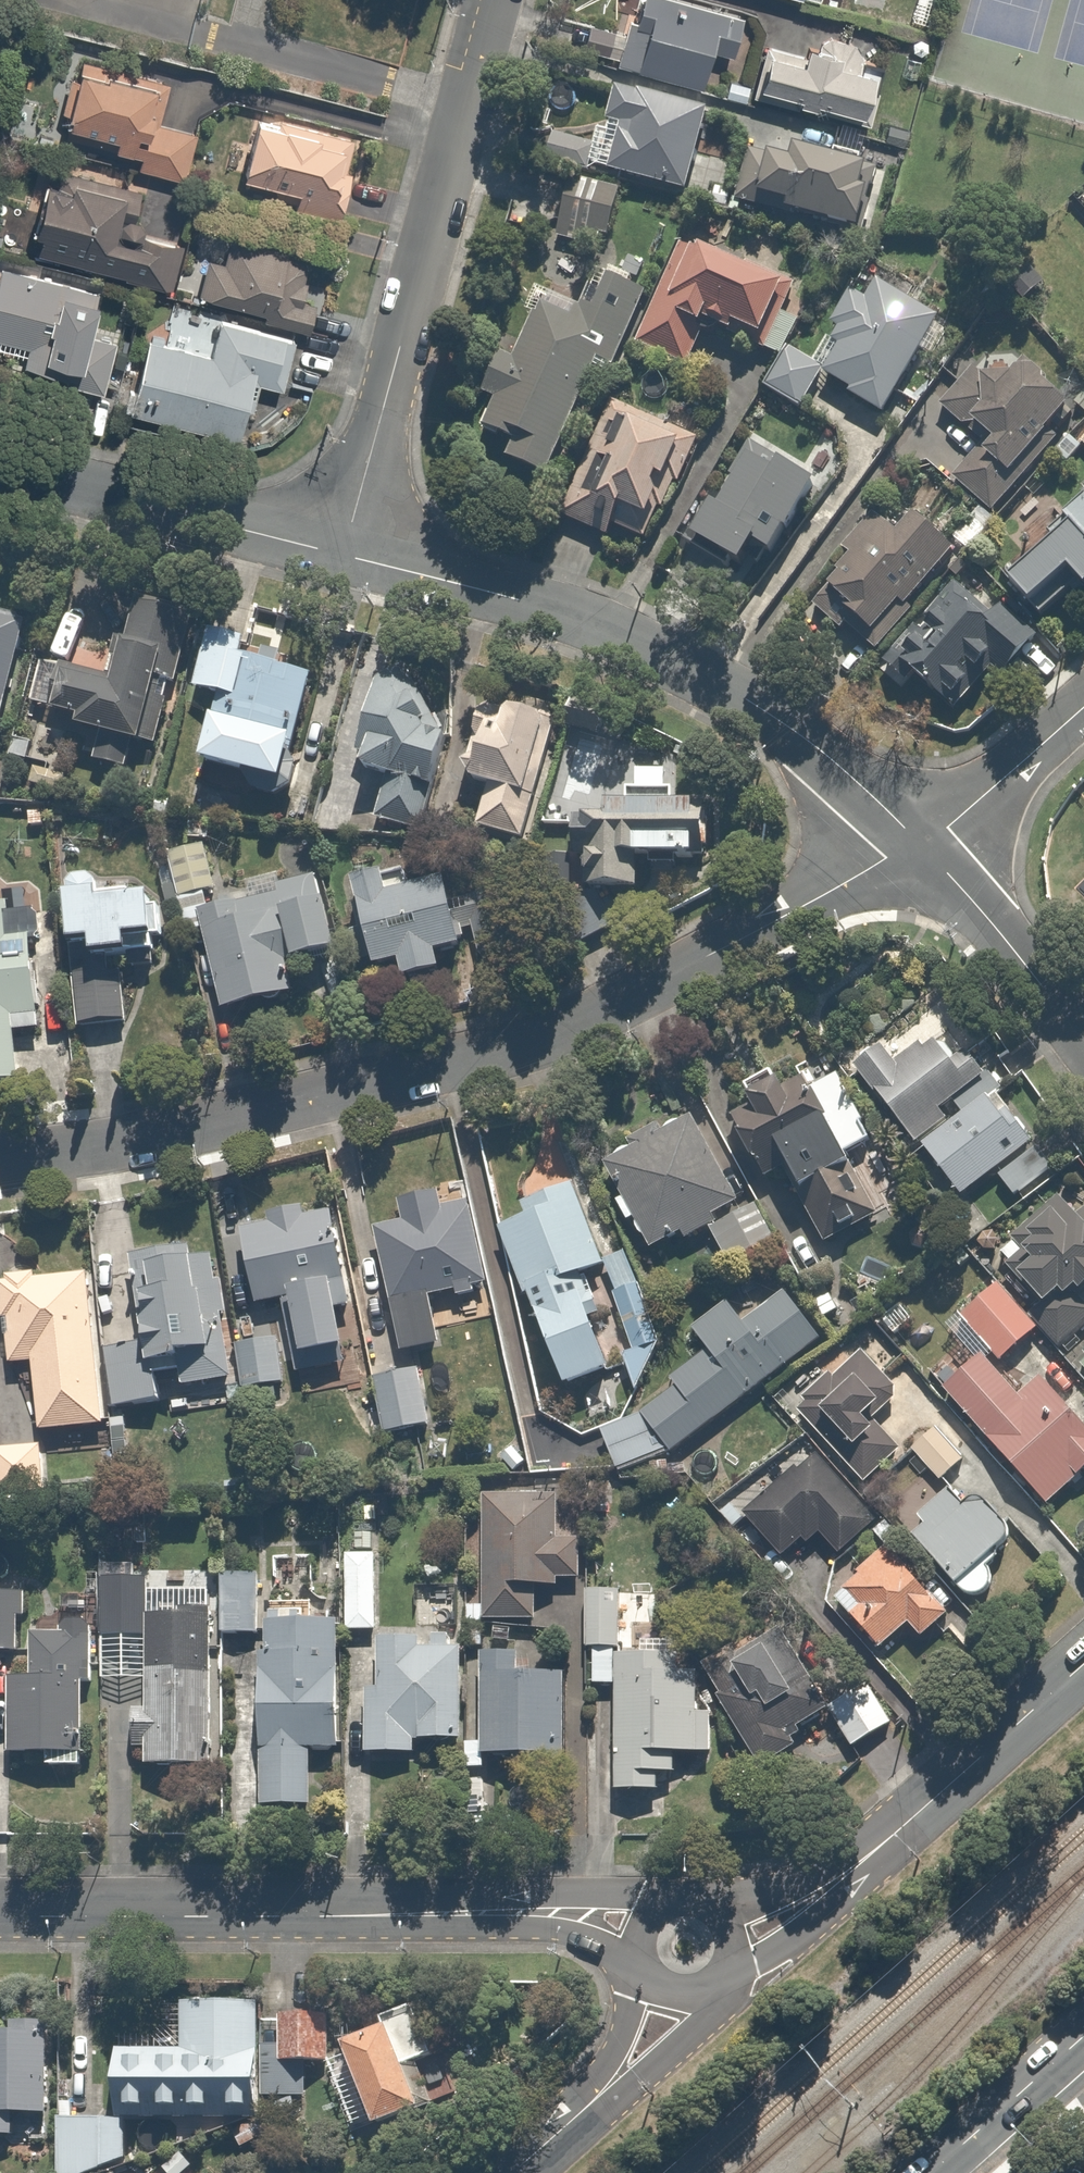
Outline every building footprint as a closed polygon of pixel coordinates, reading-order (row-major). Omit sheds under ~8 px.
[(653,0),(640,0),(629,36),(658,44),(648,76),(713,95),(723,60),(738,64),(748,28),(653,0)] [(820,13),(824,0),(772,0),(820,13)] [(771,62),(761,99),(875,130),(888,85),(864,79),(871,54),(823,41),(814,73),(771,62)] [(176,84),(88,63),(71,137),(126,150),(123,163),(149,169),(146,179),(189,189),(202,137),(165,129),(176,84)] [(563,120),(551,164),(698,204),(720,123),(625,97),(615,133),(563,120)] [(364,141),(259,118),(243,190),(302,203),(299,214),(346,224),(364,141)] [(756,146),(738,204),(874,245),(902,155),(836,135),(826,168),(756,146)] [(145,198),(66,181),(48,266),(174,293),(183,251),(160,246),(136,241),(145,198)] [(625,204),(574,185),(554,238),(606,257),(625,204)] [(799,291),(685,238),(656,301),(636,344),(693,370),(713,326),(770,353),(799,291)] [(327,268),(235,244),(230,266),(213,262),(203,303),(310,332),(327,268)] [(7,271),(0,299),(0,354),(30,362),(26,378),(106,399),(124,332),(106,327),(113,298),(7,271)] [(615,389),(636,344),(656,301),(606,278),(582,329),(536,308),(474,445),(558,483),(603,384),(615,389)] [(950,333),(870,281),(815,364),(791,348),(762,392),(803,418),(825,385),(889,426),(950,333)] [(217,363),(152,347),(136,416),(253,443),(266,386),(284,390),(295,342),(226,326),(217,363)] [(1083,412),(1028,368),(973,436),(998,456),(989,467),(1019,491),(1083,412)] [(701,436),(615,401),(566,518),(652,554),(701,436)] [(761,592),(822,501),(769,465),(708,557),(761,592)] [(891,651),(971,557),(933,524),(914,547),(878,516),(848,550),(862,561),(830,599),(891,651)] [(1014,591),(1042,621),(1081,585),(1083,588),(1083,525),(1014,591)] [(1056,654),(970,580),(901,660),(892,671),(966,734),(1014,678),(1026,688),(1056,654)] [(203,615),(144,599),(122,681),(70,667),(54,724),(165,754),(203,615)] [(0,617),(0,765),(6,766),(41,628),(0,617)] [(255,639),(220,630),(204,690),(237,699),(218,771),(306,795),(319,747),(309,745),(326,678),(250,658),(255,639)] [(476,681),(386,654),(353,764),(386,774),(373,819),(458,845),(475,787),(447,779),(476,681)] [(573,719),(476,698),(459,778),(486,784),(476,828),(546,843),(556,796),(569,737),(573,719)] [(621,802),(620,833),(654,835),(653,863),(713,866),(714,840),(721,840),(722,816),(690,815),(691,792),(642,790),(642,803),(621,802)] [(322,871),(254,888),(258,904),(208,916),(234,1016),(296,1000),(289,973),(356,956),(342,903),(331,906),(322,871)] [(420,872),(366,890),(395,980),(417,972),(424,991),(460,979),(457,967),(504,952),(481,881),(429,898),(420,872)] [(123,912),(122,900),(105,902),(101,874),(71,879),(83,957),(84,968),(86,977),(93,1028),(135,1022),(127,970),(157,966),(154,949),(178,945),(172,905),(123,912)] [(0,917),(0,1085),(27,1082),(20,1017),(50,1013),(42,942),(19,945),(16,916),(0,917)] [(930,1150),(1006,1084),(964,1035),(945,1051),(921,1024),(864,1075),(930,1150)] [(839,1061),(734,1116),(805,1252),(885,1211),(865,1171),(890,1158),(839,1061)] [(1006,1084),(930,1150),(976,1204),(1053,1137),(1006,1084)] [(734,1268),(780,1245),(714,1118),(610,1172),(654,1257),(712,1226),(734,1268)] [(530,1218),(504,1226),(558,1392),(626,1369),(630,1382),(664,1371),(626,1254),(616,1257),(590,1179),(524,1201),(530,1218)] [(1072,1191),(994,1264),(1008,1278),(1055,1329),(1079,1355),(1083,1350),(1083,1205),(1072,1191)] [(498,1288),(479,1203),(449,1210),(447,1198),(406,1207),(410,1226),(386,1231),(414,1361),(452,1352),(441,1301),(498,1288)] [(323,1207),(276,1216),(279,1231),(252,1236),(267,1307),(301,1299),(316,1370),(363,1360),(352,1311),(364,1309),(344,1215),(325,1219),(323,1207)] [(173,1251),(138,1256),(149,1345),(114,1349),(122,1413),(170,1407),(167,1381),(188,1378),(190,1394),(241,1388),(225,1258),(175,1265),(173,1251)] [(100,1278),(6,1286),(14,1368),(40,1366),(46,1436),(113,1430),(100,1278)] [(1055,1329),(1008,1278),(961,1322),(992,1355),(1008,1373),(1039,1343),(1055,1329)] [(823,1344),(788,1298),(753,1325),(737,1303),(698,1332),(714,1353),(600,1438),(635,1484),(823,1344)] [(286,1340),(242,1347),(250,1396),(294,1389),(286,1340)] [(992,1355),(953,1392),(1062,1509),(1083,1488),(1083,1391),(1039,1343),(1008,1373),(992,1355)] [(913,1412),(858,1355),(806,1405),(861,1462),(913,1412)] [(427,1369),(378,1379),(391,1437),(439,1427),(427,1369)] [(951,1419),(913,1456),(952,1496),(910,1536),(973,1601),(1053,1524),(951,1419)] [(0,1447),(0,1494),(59,1487),(54,1441),(0,1447)] [(886,1527),(812,1448),(741,1514),(786,1562),(808,1541),(838,1572),(886,1527)] [(571,1505),(493,1501),(486,1627),(570,1632),(572,1585),(590,1586),(592,1539),(569,1538),(571,1505)] [(976,1625),(900,1547),(843,1603),(919,1681),(976,1625)] [(386,1557),(356,1557),(355,1636),(384,1636),(386,1557)] [(269,1576),(229,1575),(227,1637),(267,1638),(269,1576)] [(222,1774),(218,1617),(156,1619),(155,1583),(109,1584),(112,1687),(161,1686),(162,1708),(134,1708),(135,1749),(152,1749),(153,1776),(222,1774)] [(633,1593),(595,1592),(593,1687),(617,1687),(615,1799),(683,1800),(684,1760),(719,1761),(720,1718),(710,1718),(711,1663),(632,1661),(633,1593)] [(0,1597),(0,1657),(25,1659),(28,1598),(0,1597)] [(351,1631),(273,1630),(272,1657),(262,1657),(259,1807),(321,1808),(322,1754),(348,1755),(351,1631)] [(98,1639),(36,1639),(36,1682),(17,1682),(16,1761),(58,1761),(58,1771),(96,1771),(98,1639)] [(383,1690),(369,1689),(366,1758),(423,1760),(423,1748),(475,1750),(478,1657),(479,1642),(384,1639),(383,1690)] [(807,1646),(721,1683),(758,1767),(803,1747),(796,1729),(836,1712),(807,1646)] [(527,1659),(488,1657),(484,1763),(573,1766),(576,1676),(526,1675),(527,1659)] [(267,2010),(193,2007),(191,2055),(126,2052),(123,2113),(276,2120),(279,2050),(265,2050),(267,2010)] [(379,2042),(337,2056),(363,2139),(440,2115),(429,2081),(454,2073),(433,2009),(374,2028),(379,2042)] [(339,2023),(287,2019),(282,2061),(334,2067),(339,2023)] [(0,2034),(0,2140),(27,2142),(29,2119),(61,2121),(64,2070),(48,2069),(51,2038),(0,2034)] [(64,2121),(62,2172),(105,2172),(130,2172),(132,2124),(64,2121)]
